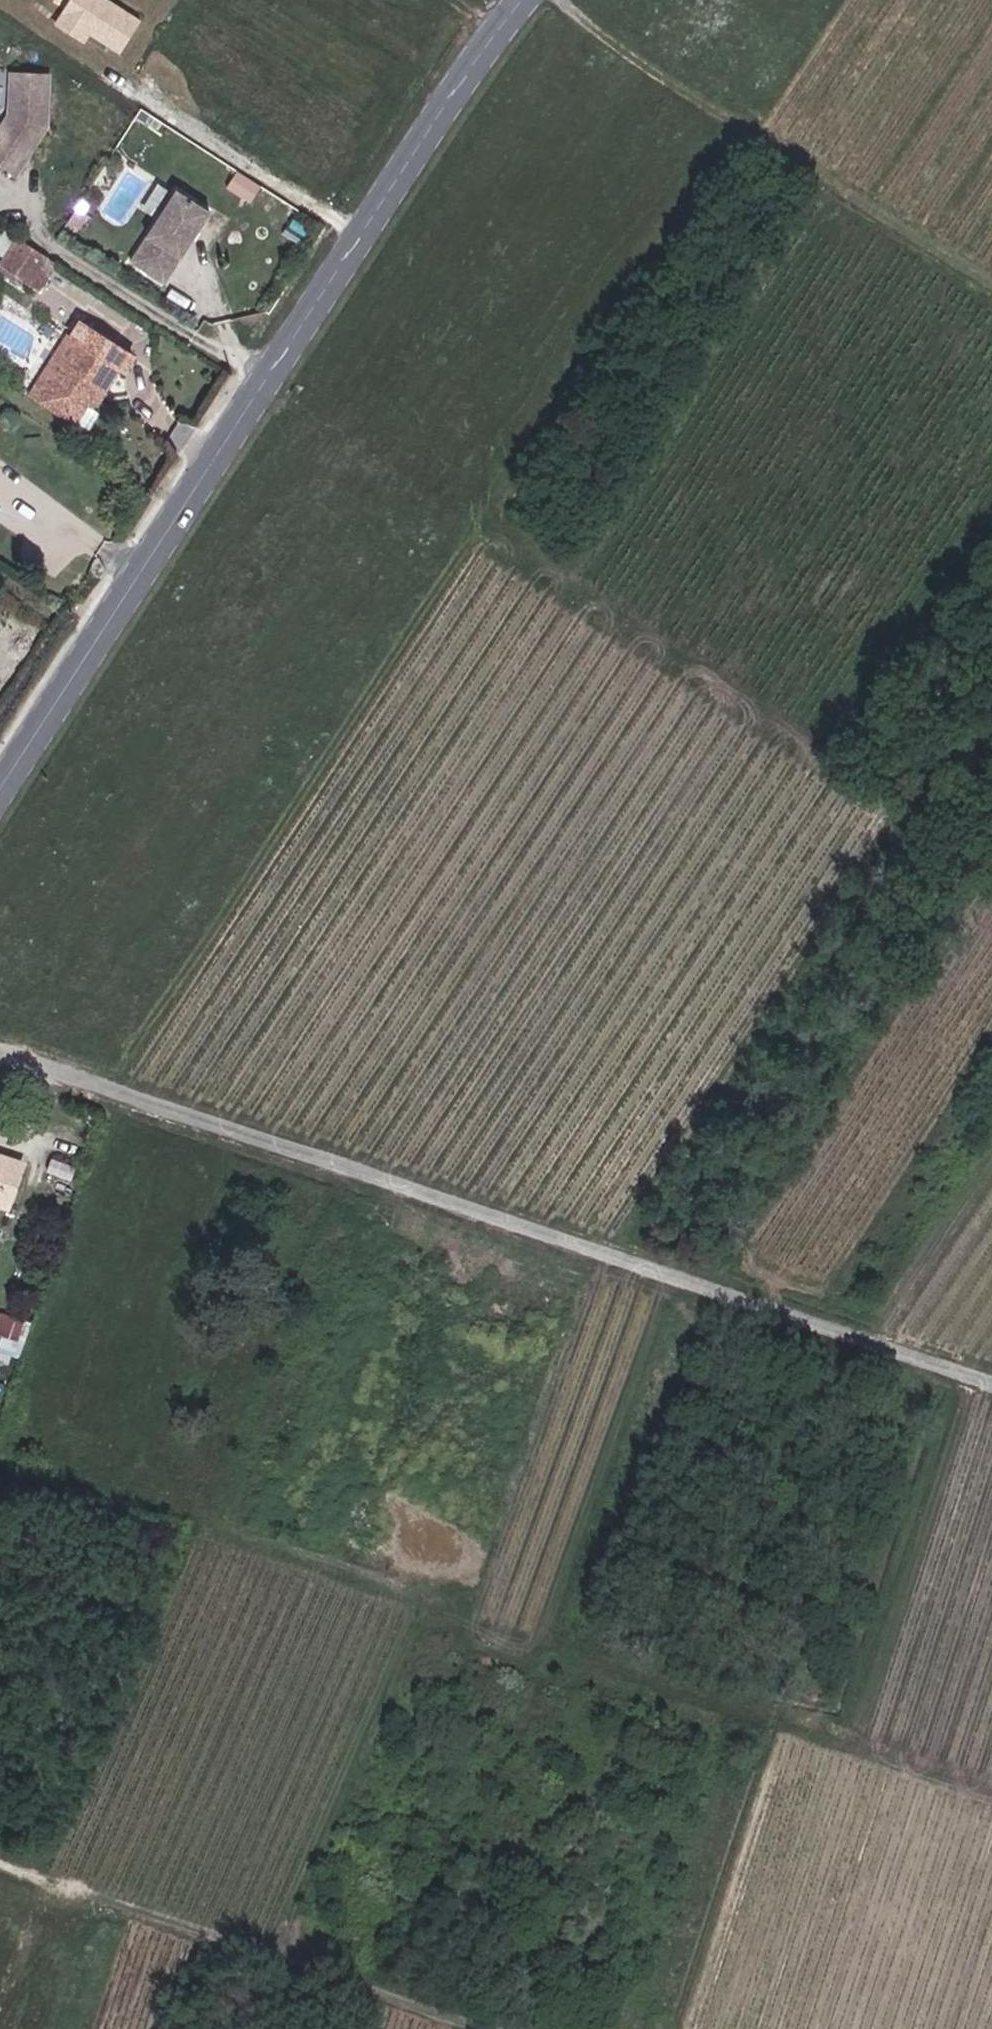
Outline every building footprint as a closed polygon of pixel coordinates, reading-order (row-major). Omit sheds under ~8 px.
[(57,21),(88,41),(93,33),(123,52),(146,18),(118,0),(70,0),(57,21)] [(8,79),(6,118),(0,127),(0,176),(11,182),(21,167),(16,164),(19,159),(24,162),(42,133),(45,80),(8,79)] [(229,186),(252,200),(262,184),(238,170),(229,186)] [(170,197),(124,268),(157,289),(203,218),(170,197)] [(73,235),(81,222),(71,216),(63,228),(73,235)] [(14,288),(35,259),(6,240),(0,251),(0,279),(14,288)] [(30,336),(39,342),(45,333),(37,328),(30,336)] [(91,392),(96,395),(112,371),(107,368),(117,355),(82,333),(51,381),(84,402),(91,392)] [(81,408),(84,402),(51,381),(37,402),(71,423),(81,408)] [(84,402),(94,408),(101,398),(96,395),(91,392),(84,402)] [(81,408),(90,413),(94,408),(84,402),(81,408)] [(12,1152),(0,1149),(0,1189),(12,1152)] [(0,1329),(0,1359),(15,1364),(31,1319),(6,1310),(0,1329)]
